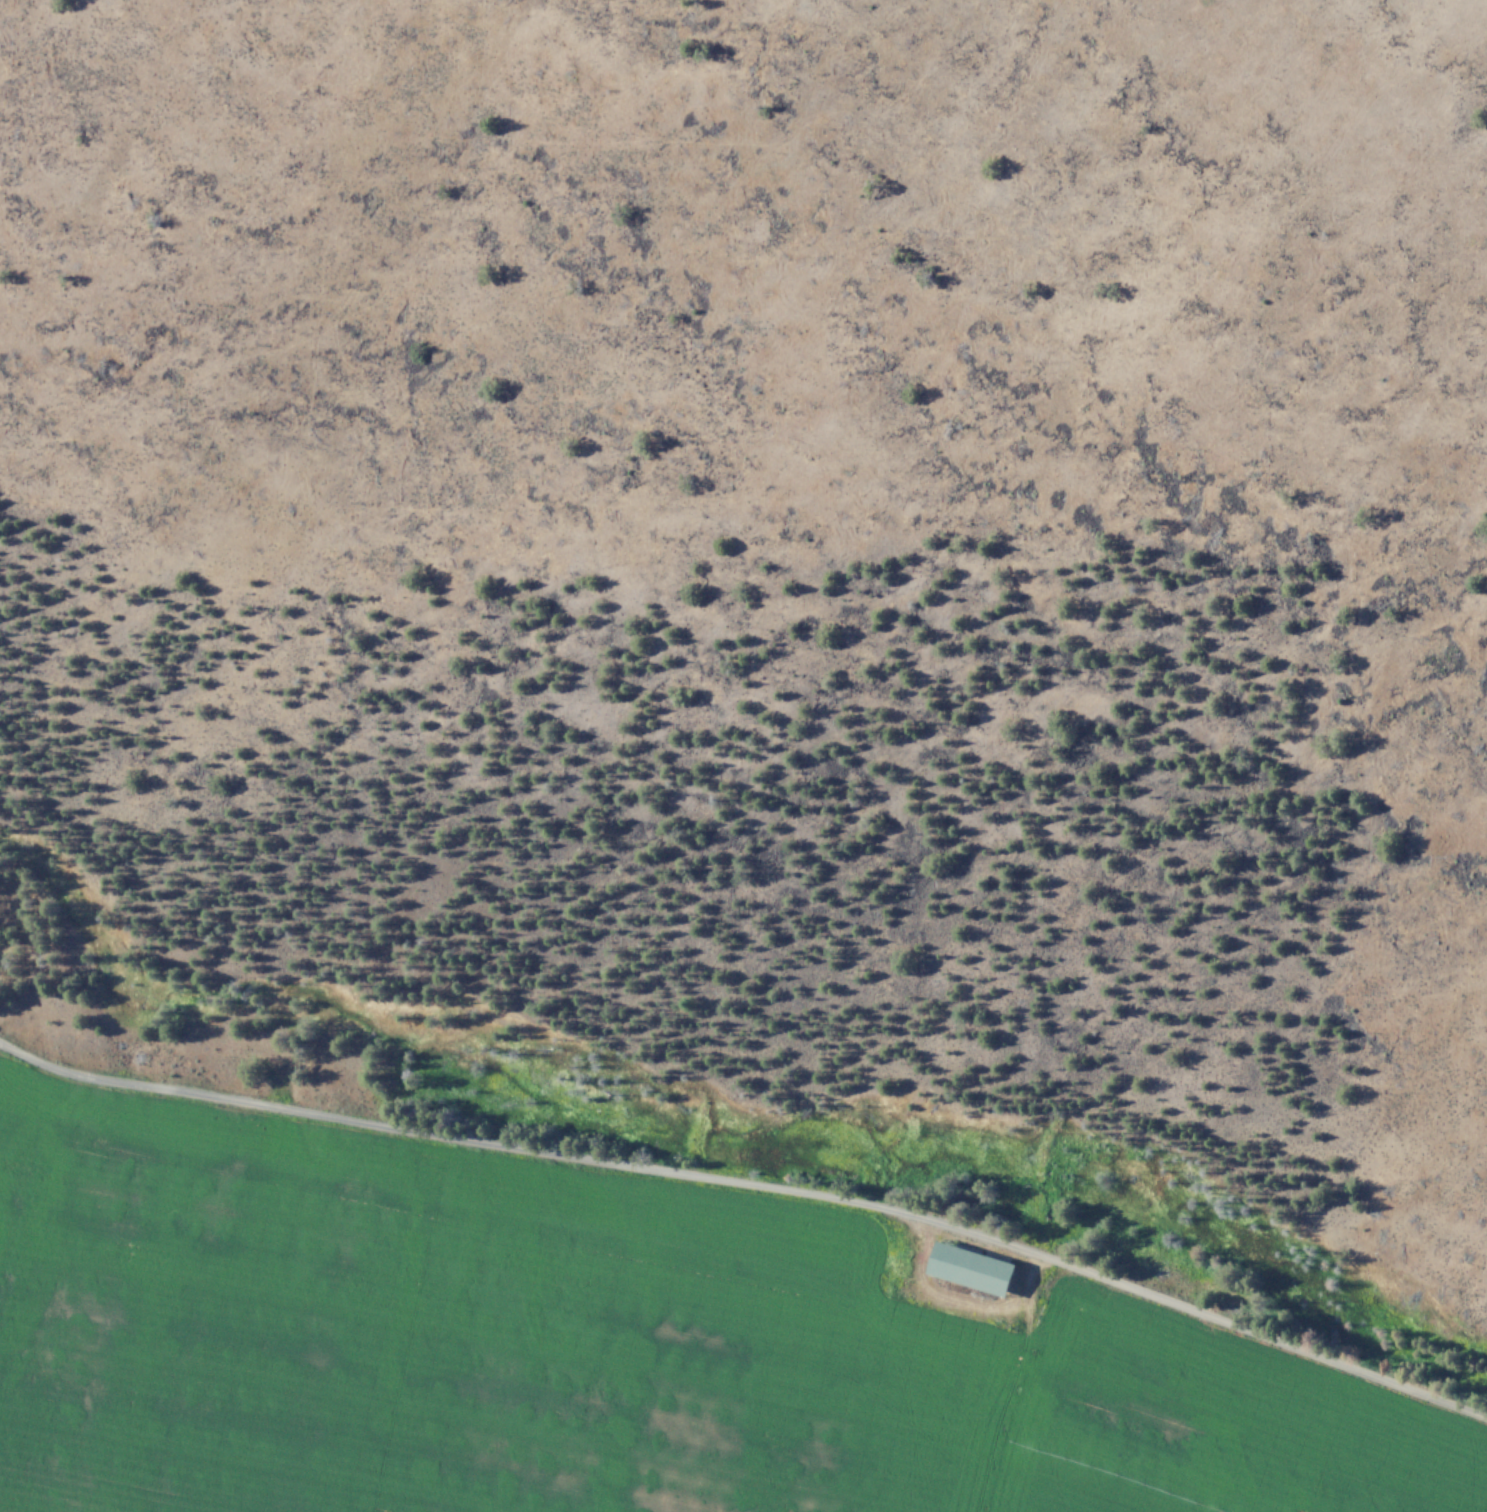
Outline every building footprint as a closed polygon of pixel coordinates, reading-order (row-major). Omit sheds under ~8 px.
[(1012,1298),(1020,1265),(940,1245),(931,1278),(1012,1298)]
